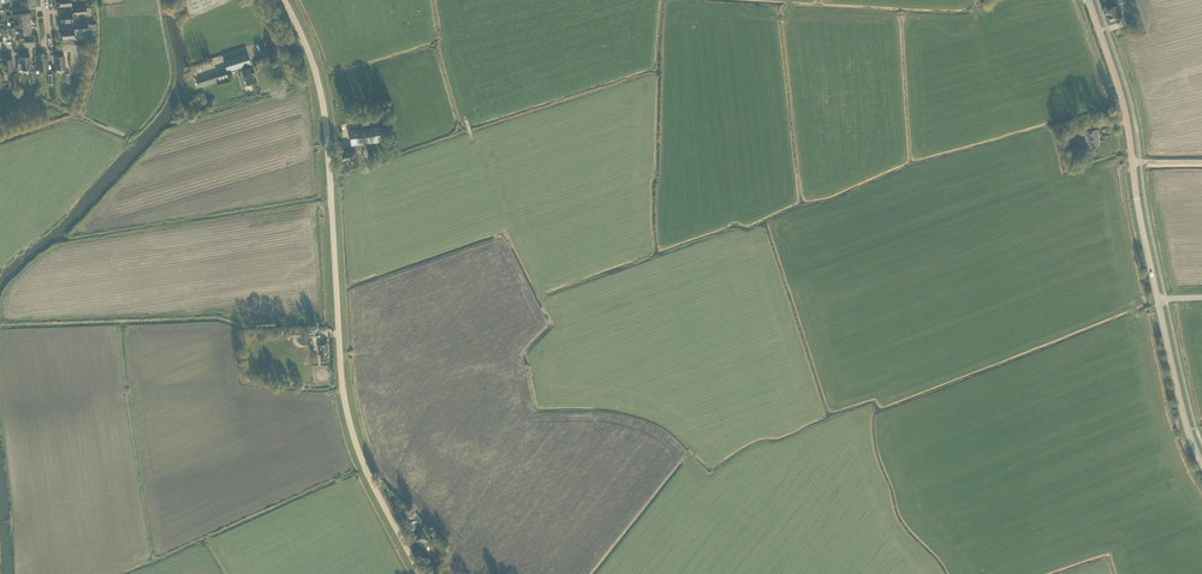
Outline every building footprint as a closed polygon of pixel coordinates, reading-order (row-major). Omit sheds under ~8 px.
[(217,0),(191,0),(196,10),(217,0)] [(1123,16),(1119,6),(1108,9),(1111,16),(1110,16),(1111,20),(1118,18),(1118,17),(1123,16)] [(72,12),(61,13),(61,22),(73,21),(72,16),(77,16),(77,13),(87,12),(86,7),(74,8),(74,12),(72,12)] [(73,29),(62,30),(63,38),(74,38),(74,37),(79,37),(78,30),(88,29),(88,28),(96,27),(96,23),(88,24),(88,23),(75,24),(75,29),(73,29)] [(248,52),(224,59),(228,71),(237,68),(240,77),(241,80),(245,79),(247,78),(249,83),(257,81),(255,75),(256,75),(256,74),(254,75),(253,72),(255,72),(255,71),(254,71),(252,66),(243,69),(242,67),(251,64),(248,52)] [(64,56),(55,57),(56,68),(65,68),(64,56)] [(21,62),(17,63),(17,69),(22,69),(31,68),(30,57),(21,58),(21,62)] [(47,58),(38,59),(39,70),(48,69),(47,58)] [(12,59),(3,59),(4,71),(13,70),(12,59)] [(218,73),(220,81),(229,78),(227,70),(218,73)] [(348,150),(340,151),(341,161),(349,160),(357,159),(355,144),(388,140),(386,125),(350,130),(352,145),(352,149),(348,150)] [(1086,131),(1088,140),(1090,139),(1091,144),(1100,142),(1098,128),(1095,129),(1094,125),(1087,126),(1087,125),(1079,126),(1080,132),(1086,131)] [(300,329),(300,333),(301,343),(311,343),(310,337),(320,336),(320,332),(310,333),(310,329),(300,329)] [(327,350),(328,350),(328,341),(318,342),(319,350),(320,350),(321,357),(327,356),(327,350)] [(415,514),(410,516),(409,514),(403,518),(406,524),(405,524),(409,531),(417,527),(414,522),(418,520),(415,514)] [(426,529),(432,537),(435,535),(428,527),(426,529)] [(412,535),(418,545),(427,540),(422,530),(412,535)]
